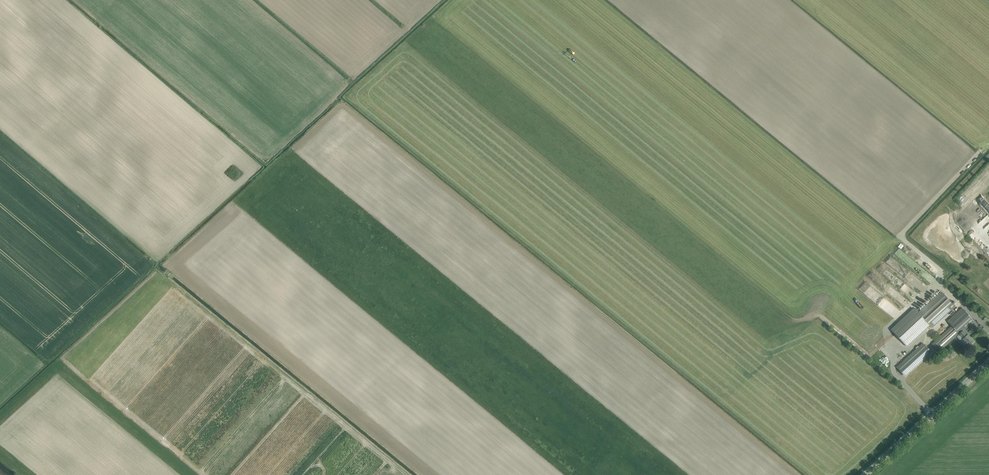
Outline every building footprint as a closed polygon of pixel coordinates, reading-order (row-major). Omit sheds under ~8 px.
[(955,306),(942,291),(918,312),(930,325),(932,327),(955,306)] [(974,321),(970,318),(962,308),(946,321),(951,326),(932,344),(939,352),(959,334),(964,339),(963,340),(969,346),(974,341),(968,335),(967,336),(963,331),(974,321)] [(915,309),(892,331),(907,347),(930,325),(918,312),(915,309)] [(903,374),(930,350),(924,343),(897,367),(903,374)]
